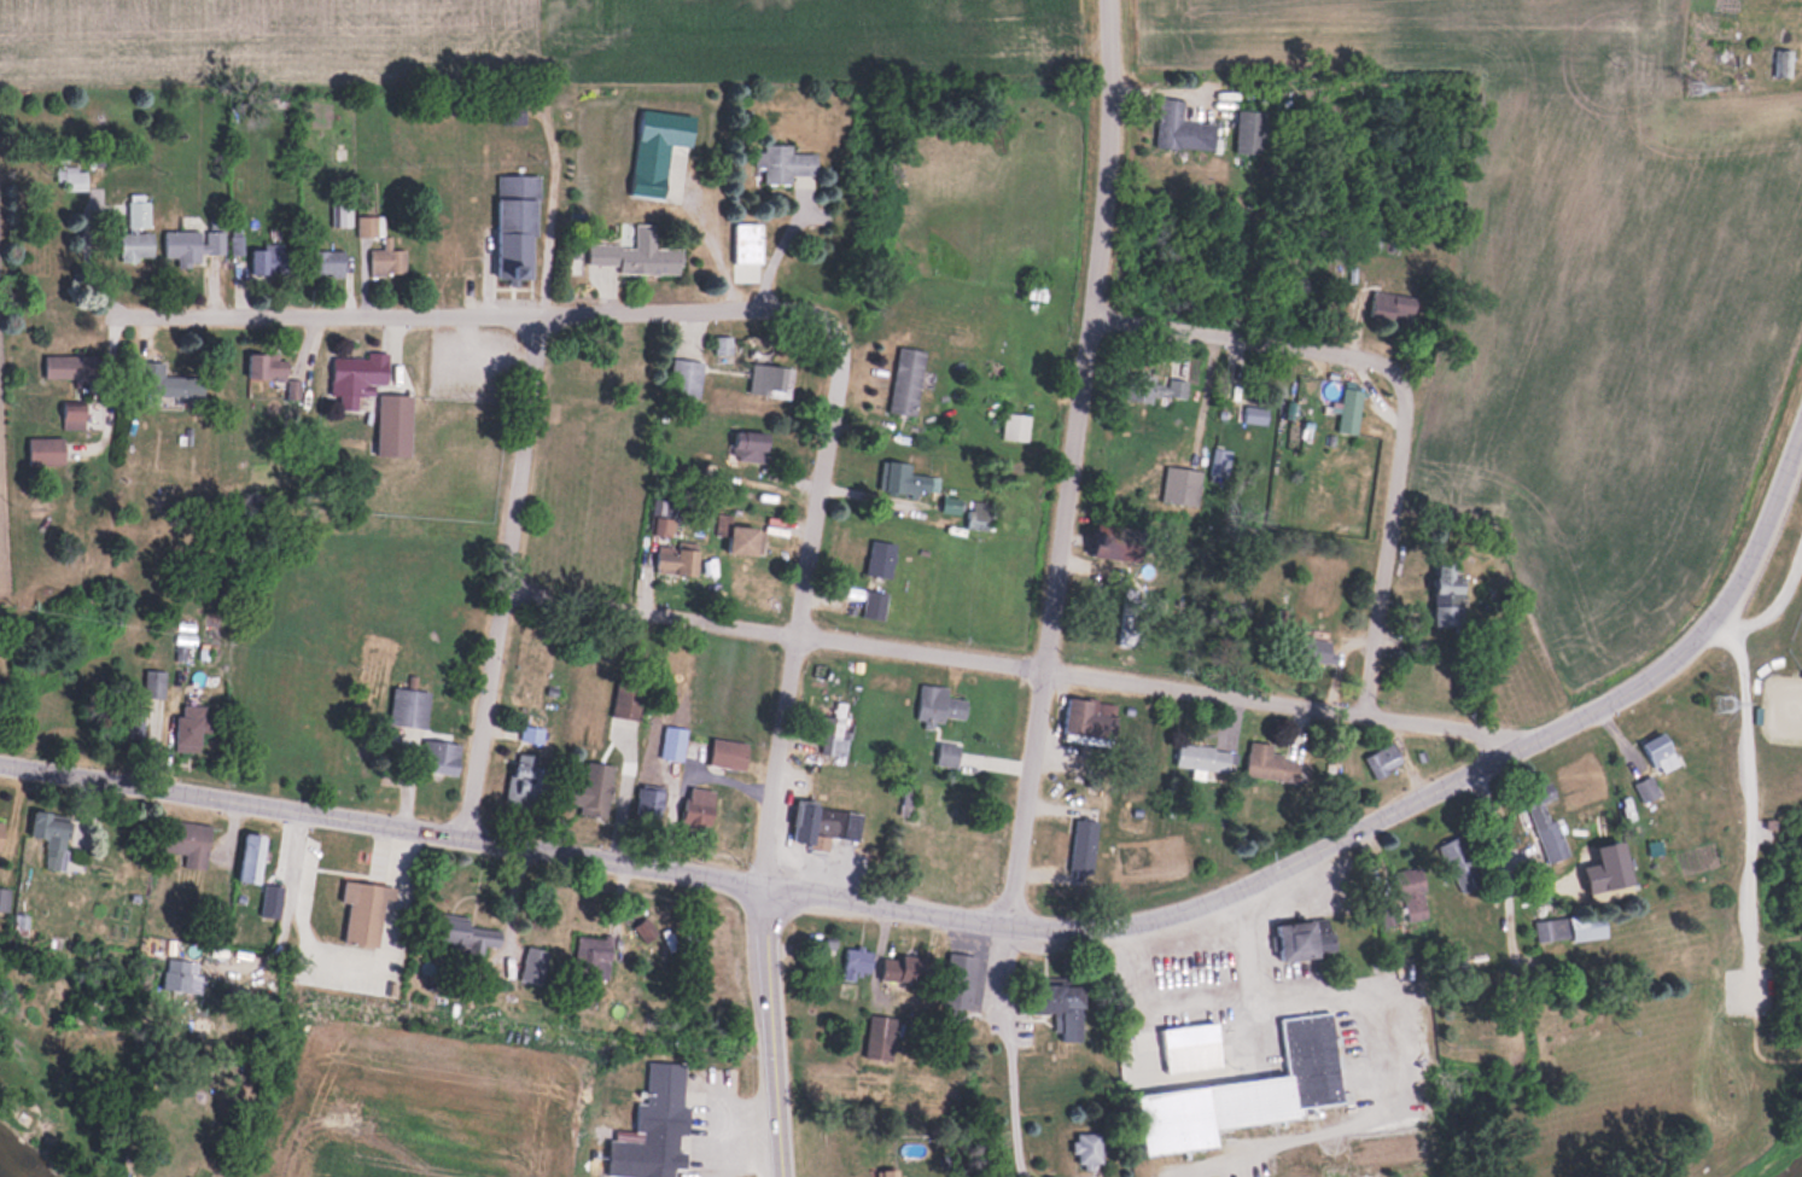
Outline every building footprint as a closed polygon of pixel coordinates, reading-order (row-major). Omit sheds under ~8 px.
[(1775,75),(1791,75),(1792,49),(1775,49),(1775,75)] [(1218,149),(1219,123),(1182,122),(1183,98),(1158,97),(1157,147),(1218,149)] [(1266,109),(1237,109),(1236,153),(1265,153),(1266,109)] [(630,196),(664,200),(670,141),(637,137),(630,196)] [(791,184),(791,174),(815,174),(815,152),(791,153),(791,144),(755,144),(755,167),(764,167),(764,184),(791,184)] [(57,167),(57,180),(65,180),(65,190),(85,190),(85,167),(57,167)] [(497,277),(535,277),(535,174),(497,174),(497,277)] [(119,232),(120,257),(151,257),(151,199),(128,199),(129,232),(119,232)] [(358,235),(377,235),(377,216),(358,216),(358,235)] [(680,273),(681,248),(655,247),(655,223),(635,223),(635,244),(588,243),(588,263),(619,264),(618,272),(680,273)] [(734,263),(762,263),(762,223),(734,223),(734,263)] [(200,253),(225,253),(225,230),(165,230),(165,256),(178,256),(178,266),(200,266),(200,253)] [(251,244),(251,274),(288,274),(288,244),(251,244)] [(370,249),(370,275),(406,275),(406,249),(387,249),(370,249)] [(345,250),(309,250),(309,275),(345,275),(345,250)] [(1030,299),(1045,298),(1044,284),(1029,285),(1030,299)] [(1370,318),(1410,320),(1412,293),(1371,291),(1370,318)] [(915,415),(926,349),(899,345),(889,411),(915,415)] [(331,393),(374,395),(375,384),(386,384),(387,352),(366,351),(366,358),(333,356),(331,393)] [(248,378),(286,379),(286,353),(249,352),(248,378)] [(92,377),(92,355),(45,355),(45,377),(92,377)] [(670,395),(699,397),(703,360),(673,358),(670,395)] [(163,361),(141,361),(141,394),(190,394),(190,376),(163,375),(163,361)] [(791,397),(794,366),(752,362),(749,394),(791,397)] [(1186,398),(1188,379),(1167,377),(1129,374),(1128,400),(1152,401),(1153,396),(1186,398)] [(1363,388),(1343,386),(1338,431),(1357,433),(1363,388)] [(411,456),(411,394),(378,394),(378,456),(411,456)] [(84,429),(84,404),(63,404),(63,429),(84,429)] [(1267,423),(1267,407),(1244,407),(1244,423),(1267,423)] [(1028,414),(1005,414),(1005,439),(1028,439),(1028,414)] [(768,432),(734,431),(733,460),(767,461),(768,432)] [(63,436),(28,436),(28,463),(63,463),(63,436)] [(932,475),(908,475),(908,460),(886,460),(886,491),(932,491),(932,475)] [(1194,506),(1200,470),(1166,465),(1161,500),(1194,506)] [(654,535),(675,535),(675,499),(654,499),(654,535)] [(991,501),(969,500),(968,529),(990,530),(991,501)] [(942,510),(959,513),(960,504),(943,502),(942,510)] [(1134,562),(1139,531),(1097,525),(1092,556),(1134,562)] [(764,527),(730,526),(729,554),(763,555),(764,527)] [(895,541),(870,540),(868,575),(893,576),(895,541)] [(699,549),(659,544),(655,571),(696,576),(699,549)] [(1433,625),(1462,625),(1463,575),(1454,575),(1454,561),(1434,561),(1433,625)] [(863,616),(885,619),(887,591),(866,589),(863,616)] [(1141,630),(1135,630),(1135,589),(1121,589),(1121,646),(1141,646),(1141,630)] [(1332,640),(1300,634),(1296,657),(1328,663),(1332,640)] [(165,669),(145,669),(145,696),(165,696),(165,669)] [(612,715),(640,720),(647,681),(618,676),(612,715)] [(947,686),(920,684),(917,724),(934,726),(935,717),(965,720),(967,698),(946,697),(947,686)] [(389,725),(425,729),(430,691),(393,687),(389,725)] [(1113,738),(1116,701),(1066,698),(1064,735),(1113,738)] [(822,715),(822,754),(845,754),(845,702),(836,702),(836,715),(822,715)] [(207,705),(178,704),(177,750),(206,750),(207,705)] [(130,739),(145,739),(145,712),(130,712),(130,739)] [(1681,761),(1664,730),(1642,741),(1660,772),(1681,761)] [(456,775),(461,745),(425,739),(420,769),(456,775)] [(745,768),(746,741),(711,739),(710,767),(745,768)] [(1273,743),(1250,740),(1246,775),(1303,782),(1306,759),(1271,755),(1273,743)] [(957,763),(957,742),(936,742),(936,763),(957,763)] [(1403,763),(1392,742),(1364,756),(1375,778),(1403,763)] [(1237,750),(1179,743),(1176,765),(1235,772),(1237,750)] [(506,802),(539,808),(547,760),(514,754),(506,802)] [(615,765),(588,760),(578,807),(605,813),(615,765)] [(1659,794),(1651,775),(1634,782),(1643,801),(1659,794)] [(1547,799),(1555,797),(1550,783),(1522,792),(1544,858),(1565,851),(1547,799)] [(680,827),(708,833),(713,804),(685,799),(680,827)] [(790,841),(828,847),(830,836),(857,840),(862,811),(796,801),(790,841)] [(65,870),(68,819),(52,818),(52,811),(33,810),(32,836),(47,837),(45,869),(65,870)] [(185,854),(183,869),(205,871),(210,824),(166,819),(163,851),(185,854)] [(1071,873),(1094,874),(1096,820),(1074,819),(1071,873)] [(239,881),(259,883),(264,834),(244,832),(239,881)] [(1460,893),(1483,883),(1463,833),(1439,844),(1460,893)] [(1429,915),(1418,865),(1395,871),(1406,920),(1429,915)] [(377,947),(385,885),(344,880),(341,902),(348,903),(343,943),(377,947)] [(281,916),(281,885),(263,885),(263,916),(281,916)] [(1579,937),(1606,937),(1606,916),(1579,916),(1579,937)] [(1534,920),(1537,944),(1559,942),(1557,918),(1534,920)] [(655,935),(649,919),(636,924),(642,940),(655,935)] [(1277,922),(1280,960),(1319,957),(1316,919),(1277,922)] [(483,961),(484,946),(499,947),(501,926),(431,920),(428,956),(483,961)] [(574,976),(609,978),(611,937),(576,935),(574,976)] [(548,949),(526,945),(520,979),(542,984),(548,949)] [(856,970),(870,971),(873,949),(845,947),(842,978),(855,979),(856,970)] [(948,952),(940,1020),(967,1023),(976,955),(948,952)] [(922,956),(882,956),(882,980),(922,980),(922,956)] [(164,991),(198,991),(198,959),(164,959),(164,991)] [(1082,1040),(1082,984),(1031,984),(1031,1012),(1057,1012),(1056,1040),(1082,1040)] [(1343,1102),(1332,1011),(1281,1016),(1287,1075),(1205,1084),(1210,1128),(1298,1118),(1297,1107),(1343,1102)] [(897,1017),(869,1014),(865,1057),(892,1060),(897,1017)] [(1161,1027),(1165,1073),(1222,1067),(1218,1022),(1161,1027)] [(640,1176),(673,1176),(673,1167),(686,1167),(687,1151),(678,1151),(679,1133),(684,1133),(687,1063),(644,1061),(640,1141),(609,1139),(607,1175),(640,1176)] [(1075,1164),(1101,1164),(1101,1133),(1075,1133),(1075,1164)] [(905,1168),(878,1168),(878,1176),(905,1176),(905,1168)]
